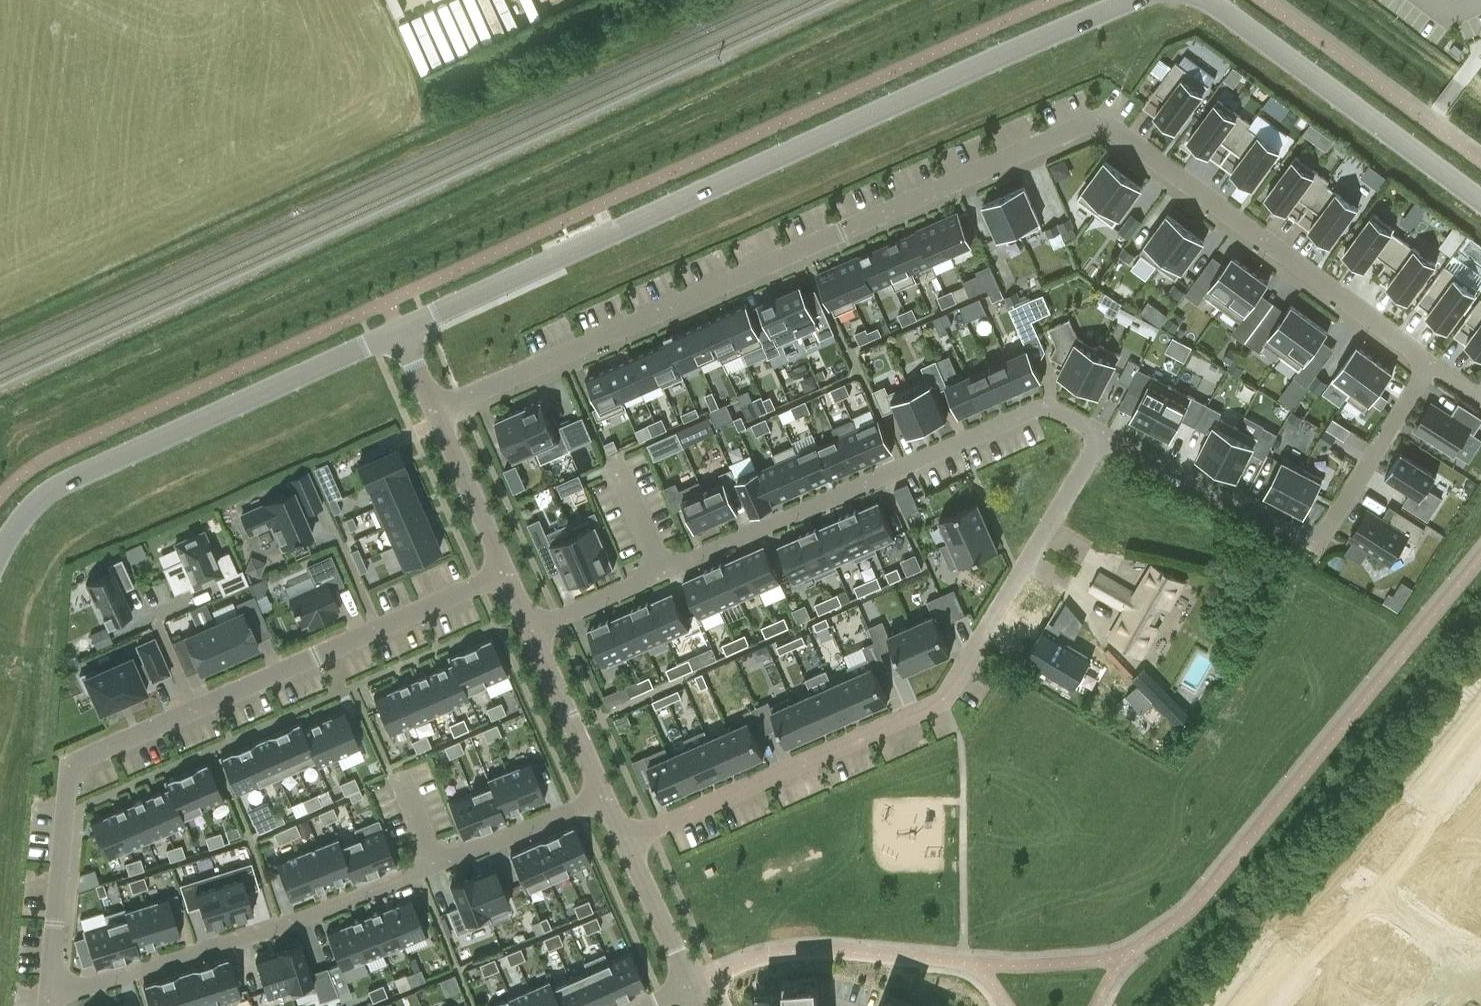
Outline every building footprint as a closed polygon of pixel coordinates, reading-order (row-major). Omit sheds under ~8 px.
[(445,56),(480,42),(463,0),(441,0),(424,7),(445,56)] [(1176,62),(1154,92),(1166,101),(1155,116),(1176,131),(1216,77),(1185,54),(1178,64),(1176,62)] [(1281,119),(1289,107),(1272,94),(1263,106),(1281,119)] [(1220,141),(1231,149),(1248,127),(1249,127),(1251,124),(1218,99),(1188,140),(1209,156),(1220,141)] [(1312,124),(1305,134),(1314,141),(1321,131),(1312,124)] [(1248,127),(1231,149),(1243,158),(1232,172),(1253,188),(1280,151),(1249,127),(1248,127)] [(1298,198),(1309,206),(1326,184),(1326,185),(1329,181),(1296,156),(1266,197),(1287,213),(1298,198)] [(1095,213),(1124,175),(1105,161),(1077,200),(1095,213)] [(1384,187),(1390,175),(1370,165),(1363,177),(1384,187)] [(1142,188),(1124,175),(1095,213),(1114,226),(1142,188)] [(1326,184),(1309,206),(1320,215),(1310,230),(1330,245),(1358,208),(1326,185),(1326,184)] [(1005,197),(1020,234),(1042,224),(1027,187),(1005,197)] [(1020,234),(1005,197),(982,206),(998,243),(1020,234)] [(972,245),(957,212),(937,221),(952,253),(972,245)] [(1404,241),(1392,232),(1395,228),(1375,213),(1344,254),(1365,269),(1376,255),(1387,263),(1404,241)] [(1131,239),(1143,222),(1132,215),(1120,231),(1131,239)] [(1140,253),(1158,266),(1186,228),(1168,215),(1140,253)] [(1074,227),(1070,219),(1058,224),(1062,232),(1074,227)] [(952,253),(937,221),(917,229),(917,231),(932,264),(933,263),(932,262),(952,253)] [(1058,224),(1047,229),(1050,238),(1062,232),(1058,224)] [(1186,228),(1158,266),(1176,280),(1204,241),(1186,228)] [(932,264),(917,231),(898,239),(912,272),(932,264)] [(896,290),(916,281),(912,272),(898,239),(878,248),(892,281),(896,290)] [(1404,241),(1387,263),(1399,272),(1388,286),(1409,301),(1436,264),(1404,241)] [(878,248),(858,257),(873,290),(892,281),(878,248)] [(1135,255),(1124,248),(1119,255),(1130,262),(1135,255)] [(858,257),(858,256),(838,264),(856,306),(857,306),(855,301),(874,293),(873,290),(858,257)] [(1222,308),(1250,270),(1232,257),(1204,295),(1222,308)] [(836,315),(856,306),(838,264),(817,273),(836,315)] [(1428,315),(1448,331),(1479,290),(1446,266),(1426,292),(1438,301),(1428,315)] [(970,296),(987,288),(990,294),(1001,289),(993,270),(964,283),(970,296)] [(1268,283),(1250,270),(1222,308),(1240,322),(1261,293),(1268,283)] [(1185,292),(1175,284),(1169,292),(1180,299),(1185,292)] [(812,312),(800,285),(780,294),(798,336),(816,328),(821,338),(835,332),(823,307),(812,312)] [(1004,296),(1001,289),(990,294),(993,301),(1004,296)] [(945,293),(950,304),(957,301),(952,290),(945,293)] [(1017,291),(1005,296),(1009,304),(1020,299),(1017,291)] [(943,308),(950,304),(945,293),(938,297),(943,308)] [(778,345),(798,336),(780,294),(759,303),(771,330),(761,335),(770,356),(781,352),(778,345)] [(967,320),(987,311),(981,297),(961,306),(967,320)] [(1465,320),(1477,330),(1466,344),(1480,355),(1480,298),(1465,320)] [(1031,299),(1009,309),(1024,341),(1038,335),(1032,321),(1039,317),(1031,299)] [(1147,302),(1143,314),(1119,305),(1114,318),(1158,335),(1168,310),(1147,302)] [(764,345),(746,303),(725,312),(743,354),(764,345)] [(1292,305),(1273,331),(1260,322),(1246,341),(1260,351),(1265,345),(1281,357),(1310,318),(1292,305)] [(906,311),(910,322),(918,319),(913,308),(906,311)] [(910,322),(906,311),(899,314),(903,325),(910,322)] [(743,354),(725,312),(704,321),(719,354),(723,363),(743,354)] [(946,326),(953,323),(948,312),(941,315),(946,326)] [(947,330),(946,326),(941,315),(933,318),(940,333),(947,330)] [(1174,332),(1179,325),(1169,317),(1164,325),(1174,332)] [(1310,318),(1281,357),(1299,370),(1295,376),(1308,386),(1325,363),(1312,354),(1328,332),(1310,318)] [(1079,338),(1071,319),(1048,328),(1056,347),(1050,357),(1065,365),(1059,376),(1079,386),(1098,348),(1079,338)] [(719,354),(704,321),(685,329),(700,362),(719,354)] [(878,327),(868,332),(871,339),(882,334),(878,327)] [(871,339),(866,328),(855,333),(860,344),(871,339)] [(665,337),(666,340),(680,371),(700,362),(685,329),(674,334),(673,333),(665,337)] [(1171,337),(1167,352),(1187,357),(1190,342),(1171,337)] [(680,371),(666,340),(646,349),(661,382),(662,387),(683,378),(680,371)] [(1042,382),(1025,344),(1005,354),(1021,391),(1042,382)] [(1098,348),(1079,386),(1099,397),(1121,354),(1101,344),(1098,348)] [(1331,381),(1350,394),(1375,359),(1357,346),(1331,381)] [(1237,353),(1230,348),(1223,359),(1231,364),(1237,353)] [(661,382),(646,349),(627,358),(642,391),(661,382)] [(1001,400),(1021,391),(1005,354),(984,363),(986,367),(1001,400)] [(642,391),(627,358),(608,366),(623,399),(642,391)] [(935,359),(924,364),(929,375),(909,384),(927,426),(948,417),(935,390),(946,385),(935,359)] [(1140,365),(1130,359),(1119,381),(1129,386),(1140,365)] [(1375,359),(1350,394),(1347,398),(1365,411),(1371,403),(1378,393),(1393,373),(1375,360),(1375,359)] [(1228,369),(1239,375),(1244,368),(1233,361),(1228,369)] [(627,408),(623,399),(608,366),(587,375),(600,406),(593,409),(598,420),(627,408)] [(981,409),(1001,400),(986,367),(966,376),(981,409)] [(1139,368),(1129,389),(1142,396),(1131,418),(1151,428),(1173,386),(1153,375),(1139,368)] [(1317,375),(1309,385),(1320,393),(1327,383),(1317,375)] [(804,393),(816,388),(810,376),(799,381),(804,393)] [(961,417),(981,409),(966,376),(947,385),(961,417)] [(843,397),(850,394),(845,383),(838,386),(843,397)] [(889,393),(885,385),(874,391),(884,414),(895,409),(906,435),(927,426),(909,384),(889,393)] [(836,400),(843,397),(838,386),(831,390),(836,400)] [(1173,386),(1151,428),(1171,439),(1182,419),(1196,426),(1208,403),(1173,386)] [(1380,410),(1388,401),(1378,393),(1371,403),(1380,410)] [(720,410),(713,395),(706,398),(712,414),(716,412),(720,410)] [(771,396),(764,400),(769,410),(776,407),(771,396)] [(754,398),(743,403),(750,419),(761,414),(754,398)] [(560,441),(541,400),(519,410),(537,451),(560,441)] [(804,415),(811,412),(806,401),(799,404),(804,415)] [(1208,403),(1196,426),(1210,434),(1197,459),(1217,469),(1239,427),(1219,417),(1222,411),(1208,403)] [(796,418),(804,415),(799,404),(792,407),(796,418)] [(1416,429),(1454,454),(1469,429),(1474,432),(1480,422),(1480,418),(1459,404),(1451,416),(1432,404),(1416,429)] [(727,407),(720,410),(716,412),(712,414),(709,415),(717,431),(734,423),(727,407)] [(699,415),(696,408),(682,414),(685,422),(699,415)] [(537,451),(519,410),(496,420),(514,461),(537,451)] [(1293,410),(1288,418),(1299,425),(1304,417),(1293,410)] [(570,449),(593,439),(583,416),(570,422),(569,419),(560,423),(561,426),(560,427),(570,449)] [(667,429),(662,418),(655,421),(660,432),(667,429)] [(764,432),(771,429),(766,418),(759,421),(764,432)] [(734,423),(740,434),(746,431),(742,419),(734,423)] [(851,470),(872,461),(857,428),(853,419),(832,428),(837,437),(851,470)] [(892,452),(877,419),(857,428),(872,461),(892,452)] [(709,420),(680,434),(687,450),(716,436),(709,420)] [(653,435),(660,432),(655,421),(648,424),(653,435)] [(757,435),(764,432),(759,421),(752,424),(757,435)] [(1351,431),(1335,421),(1329,429),(1345,440),(1351,431)] [(1239,427),(1217,469),(1237,480),(1248,459),(1251,452),(1264,459),(1277,435),(1264,428),(1259,438),(1239,427)] [(1335,436),(1324,430),(1318,441),(1329,447),(1335,436)] [(677,431),(648,445),(655,460),(684,447),(677,431)] [(623,446),(618,434),(606,440),(611,451),(623,446)] [(851,470),(837,437),(817,446),(831,479),(851,470)] [(792,495),(811,486),(797,455),(793,444),(774,453),(778,463),(792,495)] [(830,478),(817,446),(797,455),(811,486),(830,478)] [(404,470),(405,471),(406,470),(396,448),(386,453),(385,450),(371,456),(373,459),(358,465),(367,487),(369,486),(368,485),(404,470)] [(1401,453),(1386,476),(1412,493),(1404,505),(1428,520),(1442,498),(1428,489),(1436,476),(1401,453)] [(1285,505),(1305,467),(1285,456),(1265,495),(1285,505)] [(792,495),(778,463),(759,472),(773,503),(792,495)] [(526,487),(517,465),(505,470),(515,492),(526,487)] [(773,505),(773,503),(759,472),(757,467),(735,477),(742,491),(753,514),(773,505)] [(1325,477),(1305,467),(1285,505),(1305,515),(1325,477)] [(742,491),(735,477),(732,469),(720,474),(723,481),(703,490),(718,523),(738,513),(731,496),(742,491)] [(377,504),(377,505),(413,489),(405,471),(404,470),(368,485),(369,486),(377,504)] [(312,534),(303,514),(321,506),(307,473),(287,482),(292,492),(242,514),(250,533),(272,523),(283,547),(312,534)] [(563,496),(585,486),(580,474),(558,484),(563,496)] [(718,523),(703,490),(699,480),(679,489),(676,483),(665,488),(675,510),(685,505),(697,532),(718,523)] [(908,483),(894,489),(906,515),(920,509),(908,483)] [(329,503),(336,499),(332,489),(324,492),(329,503)] [(386,525),(422,509),(413,489),(377,505),(377,504),(372,506),(382,528),(386,526),(386,525)] [(329,503),(334,513),(341,510),(336,499),(329,503)] [(858,510),(877,552),(878,551),(876,547),(896,538),(879,501),(858,510)] [(941,546),(988,525),(978,503),(940,520),(950,541),(941,545),(941,546)] [(430,529),(422,509),(386,525),(386,526),(394,545),(430,529)] [(1360,524),(1357,523),(1351,533),(1353,535),(1351,537),(1390,562),(1407,536),(1416,542),(1425,528),(1395,509),(1387,522),(1369,510),(1360,524)] [(857,561),(877,552),(858,510),(857,511),(856,510),(840,517),(840,518),(839,519),(855,556),(857,561)] [(345,519),(350,530),(357,527),(352,516),(345,519)] [(550,540),(540,518),(529,523),(539,546),(550,540)] [(855,556),(839,519),(819,527),(835,565),(855,556)] [(615,566),(597,524),(574,535),(592,576),(615,566)] [(998,548),(988,525),(941,546),(951,569),(998,548)] [(801,535),(799,536),(817,578),(837,569),(835,565),(819,527),(817,528),(817,527),(800,535),(801,535)] [(430,529),(394,545),(403,565),(440,550),(430,529)] [(228,552),(215,557),(204,531),(175,544),(187,570),(168,578),(175,593),(190,586),(191,589),(205,583),(204,580),(214,576),(223,595),(248,584),(242,569),(237,572),(228,552)] [(592,576),(574,535),(551,545),(569,586),(592,576)] [(817,578),(799,536),(778,545),(795,583),(815,574),(817,578)] [(781,582),(764,545),(744,554),(760,591),(781,582)] [(363,559),(358,548),(350,551),(355,562),(363,559)] [(907,572),(922,566),(916,553),(902,559),(907,572)] [(760,591),(744,554),(724,563),(740,600),(760,591)] [(330,589),(343,584),(330,556),(316,562),(321,573),(311,577),(315,586),(290,597),(302,626),(308,623),(309,625),(332,615),(331,613),(339,609),(330,589)] [(107,565),(111,572),(86,583),(96,603),(98,602),(108,624),(131,613),(121,592),(134,586),(121,558),(107,565)] [(363,559),(355,562),(360,573),(367,570),(363,559)] [(740,600),(724,563),(722,564),(722,563),(705,570),(706,571),(704,572),(720,609),(740,600)] [(1152,563),(1135,593),(1100,573),(1092,588),(1126,608),(1110,636),(1142,655),(1159,625),(1151,621),(1159,607),(1167,611),(1184,581),(1152,563)] [(898,567),(886,572),(890,583),(903,577),(898,567)] [(720,609),(704,572),(684,581),(700,618),(720,609)] [(249,584),(253,593),(254,596),(265,592),(267,581),(265,576),(249,584)] [(878,576),(866,581),(871,591),(882,586),(878,576)] [(871,591),(866,581),(855,586),(859,597),(871,591)] [(953,590),(941,596),(952,620),(965,615),(953,590)] [(690,629),(673,592),(650,602),(667,639),(690,629)] [(238,612),(214,623),(230,660),(258,647),(247,623),(263,616),(254,596),(253,593),(233,601),(238,612)] [(838,593),(826,598),(831,609),(843,604),(838,593)] [(1400,610),(1404,603),(1393,597),(1389,595),(1385,602),(1400,610)] [(952,620),(941,596),(927,602),(934,616),(912,625),(928,663),(951,653),(939,626),(952,620)] [(831,609),(826,598),(815,604),(819,614),(831,609)] [(667,639),(650,602),(649,602),(648,602),(632,609),(632,610),(631,611),(647,648),(667,639)] [(1038,638),(1026,659),(1050,673),(1046,678),(1069,691),(1079,674),(1082,676),(1092,661),(1056,640),(1060,633),(1074,641),(1084,625),(1064,602),(1042,640),(1038,638)] [(647,648),(631,611),(611,619),(627,657),(647,648)] [(789,627),(785,617),(773,622),(778,632),(789,627)] [(827,617),(814,623),(817,631),(830,625),(827,617)] [(627,657),(611,619),(609,620),(609,619),(592,626),(593,627),(588,629),(605,667),(627,657)] [(869,626),(876,641),(881,652),(893,647),(905,673),(927,663),(910,625),(888,635),(882,621),(869,626)] [(778,632),(773,622),(762,627),(766,637),(778,632)] [(202,672),(230,660),(214,623),(172,642),(183,667),(197,661),(202,672)] [(106,626),(91,632),(98,648),(113,642),(106,626)] [(750,644),(746,634),(734,639),(738,650),(750,644)] [(803,635),(790,641),(793,648),(806,642),(803,635)] [(90,689),(100,712),(146,692),(141,681),(151,677),(152,681),(170,673),(154,638),(137,646),(144,662),(135,666),(131,658),(97,673),(95,669),(79,675),(86,691),(90,689)] [(507,674),(492,639),(469,649),(485,684),(507,674)] [(738,650),(734,639),(723,644),(727,655),(738,650)] [(793,648),(790,641),(777,646),(780,654),(793,648)] [(887,666),(881,652),(876,641),(863,647),(868,659),(848,668),(851,676),(853,676),(868,710),(888,701),(875,671),(887,666)] [(485,684),(469,649),(450,657),(466,693),(485,684)] [(449,657),(451,663),(434,671),(450,708),(468,700),(465,693),(466,693),(450,657),(449,657)] [(694,669),(689,659),(678,664),(682,674),(694,669)] [(682,674),(678,664),(666,669),(671,679),(682,674)] [(1178,702),(1172,695),(1146,667),(1133,679),(1138,684),(1154,701),(1166,714),(1178,702)] [(809,676),(813,690),(835,683),(830,669),(809,676)] [(450,708),(434,671),(415,679),(432,716),(450,708)] [(701,690),(709,686),(703,673),(695,676),(701,690)] [(654,687),(650,676),(638,682),(643,692),(654,687)] [(848,719),(868,710),(853,676),(851,676),(833,684),(848,719)] [(432,716),(415,679),(396,687),(413,724),(432,716)] [(643,692),(638,682),(627,687),(632,697),(643,692)] [(828,727),(848,719),(833,684),(813,693),(828,727)] [(1142,713),(1154,701),(1138,684),(1126,696),(1142,713)] [(413,724),(396,687),(373,697),(390,734),(413,724)] [(680,690),(667,695),(670,703),(683,697),(680,690)] [(793,702),(808,736),(828,727),(813,693),(794,702),(793,702)] [(670,703),(667,695),(653,701),(657,709),(670,703)] [(788,745),(808,736),(793,702),(791,697),(771,706),(769,701),(757,707),(768,732),(780,727),(788,745)] [(494,704),(499,715),(506,712),(501,701),(494,704)] [(492,718),(499,715),(494,704),(487,708),(492,718)] [(729,730),(744,764),(764,755),(756,737),(768,732),(757,707),(744,712),(748,721),(729,730)] [(360,747),(344,710),(321,720),(337,757),(360,747)] [(456,722),(462,733),(469,729),(464,718),(456,722)] [(303,728),(300,723),(318,766),(337,757),(321,720),(303,728)] [(454,736),(462,733),(456,722),(449,725),(454,736)] [(318,766),(300,723),(281,731),(296,766),(314,759),(317,766),(318,766)] [(497,724),(489,727),(494,738),(502,735),(497,724)] [(494,738),(489,727),(482,730),(487,742),(494,738)] [(724,773),(709,739),(705,730),(685,739),(689,747),(704,782),(724,773)] [(724,773),(744,764),(729,730),(709,739),(724,773)] [(296,766),(281,731),(262,739),(278,775),(296,766)] [(426,735),(419,738),(424,748),(431,745),(426,735)] [(424,748),(419,738),(412,741),(417,752),(424,748)] [(278,775),(262,739),(244,748),(259,783),(278,775)] [(459,740),(452,743),(457,755),(464,752),(459,740)] [(457,755),(452,743),(445,746),(449,758),(457,755)] [(243,747),(221,757),(236,793),(259,783),(244,748),(243,747)] [(665,799),(685,791),(670,756),(666,747),(633,761),(646,789),(646,788),(645,788),(645,787),(656,782),(664,800),(665,799)] [(704,782),(689,747),(670,756),(685,791),(704,782)] [(522,808),(545,799),(530,761),(507,770),(522,808)] [(224,798),(208,763),(185,773),(201,808),(224,798)] [(504,815),(522,808),(507,770),(488,778),(505,821),(506,821),(504,815)] [(168,781),(170,786),(169,787),(182,817),(201,808),(185,773),(168,781)] [(347,780),(352,791),(359,787),(354,777),(347,780)] [(486,828),(505,821),(488,778),(487,778),(489,785),(472,793),(486,828)] [(348,792),(352,791),(347,780),(340,783),(345,794),(348,792)] [(182,817),(169,787),(150,795),(167,832),(185,824),(182,817)] [(359,787),(352,791),(348,792),(353,801),(363,796),(359,787)] [(1470,790),(1465,796),(1474,804),(1479,798),(1470,790)] [(317,793),(310,797),(315,808),(322,804),(317,793)] [(463,838),(486,828),(472,793),(449,802),(463,838)] [(167,832),(150,795),(132,803),(148,841),(167,832)] [(1465,796),(1460,802),(1469,810),(1474,804),(1465,796)] [(315,808),(310,797),(302,800),(308,811),(315,808)] [(148,841),(132,803),(113,812),(129,849),(148,841)] [(1416,804),(1410,814),(1417,818),(1423,808),(1416,804)] [(326,810),(330,821),(337,818),(333,807),(326,810)] [(1423,808),(1417,818),(1424,822),(1430,812),(1423,808)] [(323,824),(330,821),(326,810),(319,813),(323,824)] [(280,811),(273,814),(277,825),(285,822),(280,811)] [(129,849),(113,812),(90,822),(106,859),(129,849)] [(259,833),(277,825),(273,814),(254,822),(259,833)] [(373,874),(396,865),(378,820),(354,829),(358,838),(373,874)] [(1445,820),(1439,830),(1446,834),(1452,824),(1445,820)] [(1452,824),(1446,834),(1453,838),(1459,828),(1452,824)] [(285,829),(290,840),(300,835),(295,825),(285,829)] [(225,830),(229,840),(240,837),(236,826),(225,830)] [(567,872),(590,862),(574,826),(552,836),(567,872)] [(280,844),(290,840),(285,829),(275,833),(280,844)] [(213,834),(216,845),(223,843),(220,832),(213,834)] [(209,848),(216,845),(213,834),(206,836),(209,848)] [(548,880),(567,872),(552,836),(533,845),(548,880)] [(1474,837),(1468,847),(1475,851),(1480,841),(1474,837)] [(353,882),(354,882),(337,838),(318,846),(333,882),(350,875),(353,882)] [(354,882),(373,874),(358,838),(341,845),(338,838),(337,838),(354,882)] [(181,845),(173,847),(177,858),(184,856),(181,845)] [(526,890),(548,880),(533,845),(510,855),(526,890)] [(314,890),(333,882),(318,846),(299,854),(314,890)] [(177,858),(173,847),(166,849),(170,861),(177,858)] [(290,900),(314,890),(299,854),(276,863),(290,900)] [(139,857),(132,860),(136,872),(143,869),(139,857)] [(136,872),(132,860),(125,862),(129,874),(136,872)] [(254,912),(239,867),(216,875),(230,919),(254,912)] [(487,912),(509,904),(494,868),(472,877),(486,912),(487,912)] [(230,919),(216,875),(192,882),(207,927),(230,919)] [(140,890),(148,888),(144,876),(136,879),(140,890)] [(472,877),(450,885),(459,907),(448,911),(457,934),(491,921),(487,912),(486,912),(472,877)] [(132,893),(140,890),(136,879),(129,881),(132,893)] [(107,894),(103,883),(95,885),(99,897),(107,894)] [(159,942),(181,935),(173,911),(182,908),(177,894),(146,903),(159,942)] [(403,945),(426,936),(411,898),(388,907),(403,945)] [(588,901),(581,904),(585,913),(592,910),(588,901)] [(138,948),(159,942),(146,903),(126,910),(126,908),(125,908),(139,954),(140,954),(138,948)] [(585,913),(581,904),(574,907),(578,916),(585,913)] [(1472,920),(1480,925),(1480,906),(1472,920)] [(384,953),(403,945),(388,907),(369,915),(384,953)] [(118,961),(139,954),(125,908),(104,915),(107,924),(106,924),(118,961)] [(84,931),(86,938),(75,941),(82,964),(94,960),(96,968),(118,961),(106,924),(107,924),(104,915),(103,910),(80,918),(84,931)] [(365,960),(384,953),(369,915),(350,922),(365,960)] [(545,930),(551,928),(547,916),(540,919),(545,930)] [(597,918),(589,921),(593,930),(601,927),(597,918)] [(539,920),(531,924),(536,935),(544,931),(539,920)] [(593,930),(589,921),(582,924),(586,933),(593,930)] [(342,969),(365,960),(350,922),(327,932),(342,969)] [(1378,922),(1354,951),(1367,962),(1391,933),(1378,922)] [(1391,933),(1367,962),(1380,973),(1382,971),(1404,943),(1391,933)] [(559,934),(551,937),(555,946),(563,943),(559,934)] [(555,946),(551,937),(544,940),(548,949),(555,946)] [(1311,940),(1303,949),(1309,954),(1317,945),(1311,940)] [(1404,943),(1382,971),(1395,981),(1419,952),(1406,942),(1404,943)] [(329,971),(311,977),(301,944),(278,952),(290,988),(289,988),(292,997),(315,990),(319,1002),(339,996),(329,971)] [(520,948),(513,951),(517,961),(524,958),(520,948)] [(1324,950),(1316,960),(1322,965),(1330,955),(1324,950)] [(517,961),(513,951),(505,954),(509,964),(517,961)] [(278,952),(256,959),(267,995),(289,988),(290,988),(278,952)] [(625,997),(646,988),(630,952),(610,961),(625,997)] [(1419,952),(1395,981),(1412,996),(1436,966),(1419,952)] [(606,1005),(625,997),(610,961),(608,962),(605,955),(587,963),(590,970),(606,1005)] [(1330,955),(1322,965),(1328,970),(1336,961),(1330,955)] [(217,1002),(241,995),(229,958),(206,965),(217,1002)] [(479,965),(483,975),(497,969),(493,959),(479,965)] [(217,1002),(206,965),(186,972),(197,1005),(206,1005),(217,1002)] [(420,968),(413,971),(418,982),(425,979),(420,968)] [(570,979),(583,1005),(604,1005),(606,1005),(590,970),(570,979)] [(418,982),(413,971),(406,974),(411,985),(418,982)] [(186,972),(167,978),(176,1005),(197,1005),(186,972)] [(1349,972),(1341,981),(1347,987),(1355,977),(1349,972)] [(1321,973),(1316,979),(1325,986),(1330,980),(1321,973)] [(446,992),(459,987),(455,974),(441,979),(446,992)] [(1355,977),(1347,987),(1353,992),(1361,982),(1355,977)] [(167,978),(143,986),(150,1005),(176,1005),(167,978)] [(570,979),(551,987),(559,1005),(583,1005),(570,979)] [(551,987),(548,980),(528,989),(536,1005),(559,1005),(551,987)] [(757,1002),(757,1005),(820,1005),(818,981),(815,982),(815,984),(786,986),(787,1000),(757,1002)] [(375,987),(380,999),(387,996),(382,984),(375,987)] [(373,1002),(380,999),(375,987),(368,990),(373,1002)] [(528,989),(508,997),(512,1005),(536,1005),(528,989)] [(1367,1003),(1371,1005),(1374,1005),(1381,999),(1374,994),(1367,1003)] [(508,997),(488,1005),(512,1005),(508,997)] [(887,1001),(888,998),(885,997),(881,1005),(901,1005),(887,1001)] [(1296,1003),(1299,1005),(1309,1005),(1310,1005),(1301,997),(1296,1003)] [(1343,1005),(1361,1005),(1351,997),(1343,1005)]
